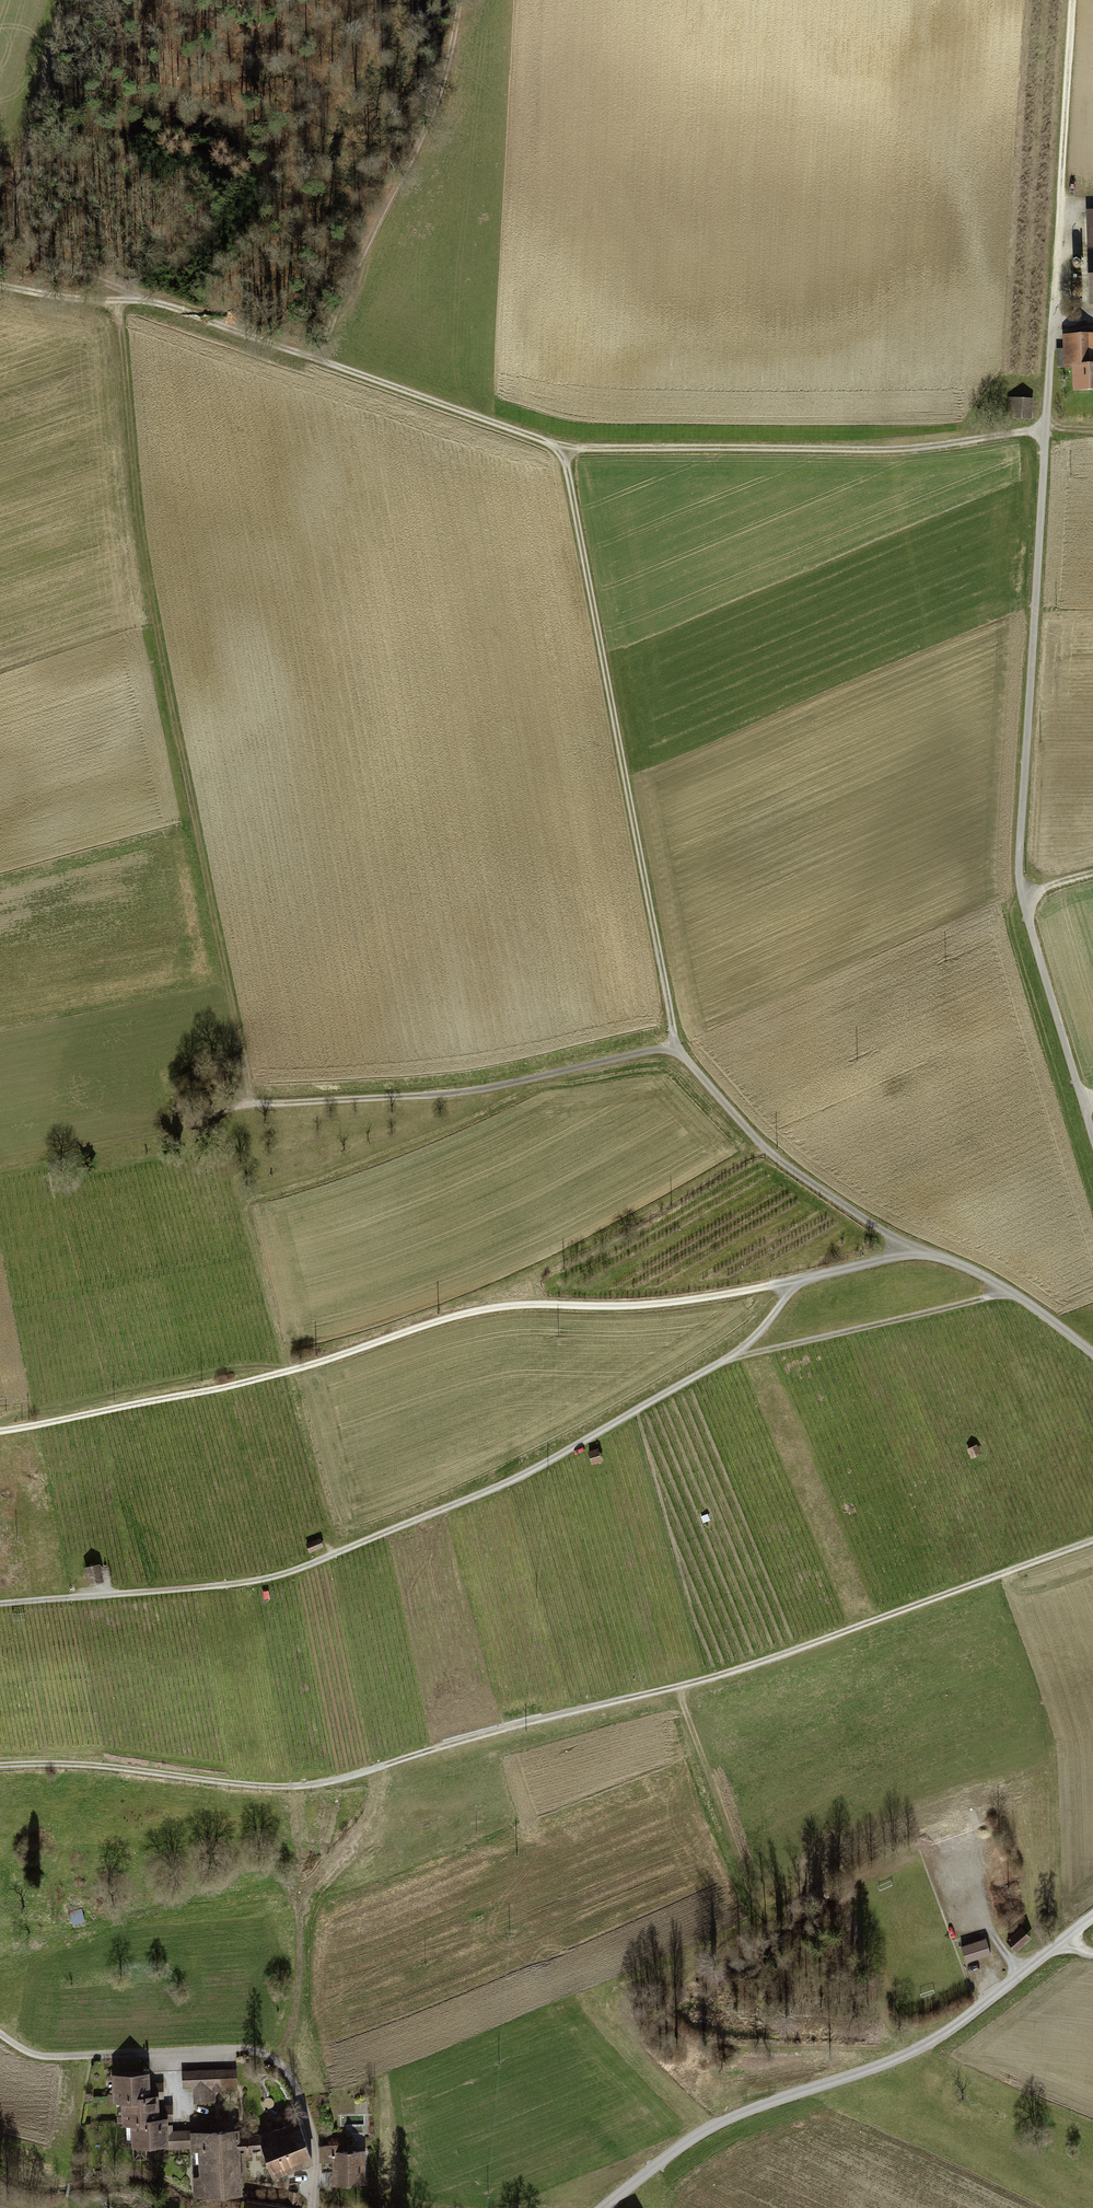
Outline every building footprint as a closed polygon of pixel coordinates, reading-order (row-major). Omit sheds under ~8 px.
[(1072,339),(1072,368),(1080,368),(1080,394),(1092,394),(1092,339),(1072,339)] [(1030,398),(1014,398),(1013,418),(1030,418),(1030,398)] [(200,1092),(204,1104),(216,1099),(212,1088),(200,1092)] [(981,1446),(973,1449),(978,1459),(985,1456),(981,1446)] [(600,1448),(589,1451),(593,1464),(604,1461),(600,1448)] [(320,1539),(308,1544),(311,1552),(323,1547),(320,1539)] [(99,1566),(87,1568),(90,1582),(102,1579),(99,1566)] [(1018,1926),(1003,1939),(1012,1951),(1028,1938),(1018,1926)] [(958,1945),(962,1961),(987,1955),(983,1938),(958,1945)] [(114,1989),(105,1986),(100,1998),(109,2001),(114,1989)] [(235,2070),(183,2072),(184,2086),(194,2085),(195,2103),(216,2102),(215,2090),(236,2089),(235,2070)] [(148,2075),(115,2076),(117,2102),(124,2102),(125,2125),(134,2125),(135,2147),(165,2145),(168,2145),(167,2125),(167,2121),(158,2122),(157,2099),(149,2100),(148,2075)] [(297,2123),(261,2137),(265,2149),(275,2176),(312,2162),(297,2123)] [(173,2125),(167,2125),(168,2145),(165,2145),(165,2149),(191,2148),(191,2130),(173,2131),(173,2125)] [(239,2132),(193,2134),(194,2164),(201,2164),(202,2195),(242,2193),(240,2152),(239,2136),(239,2132)] [(265,2149),(261,2137),(260,2135),(239,2136),(240,2152),(258,2152),(265,2149)] [(321,2147),(321,2161),(335,2161),(336,2184),(366,2183),(365,2152),(338,2153),(338,2147),(321,2147)] [(299,2193),(290,2192),(289,2201),(298,2202),(299,2193)]
